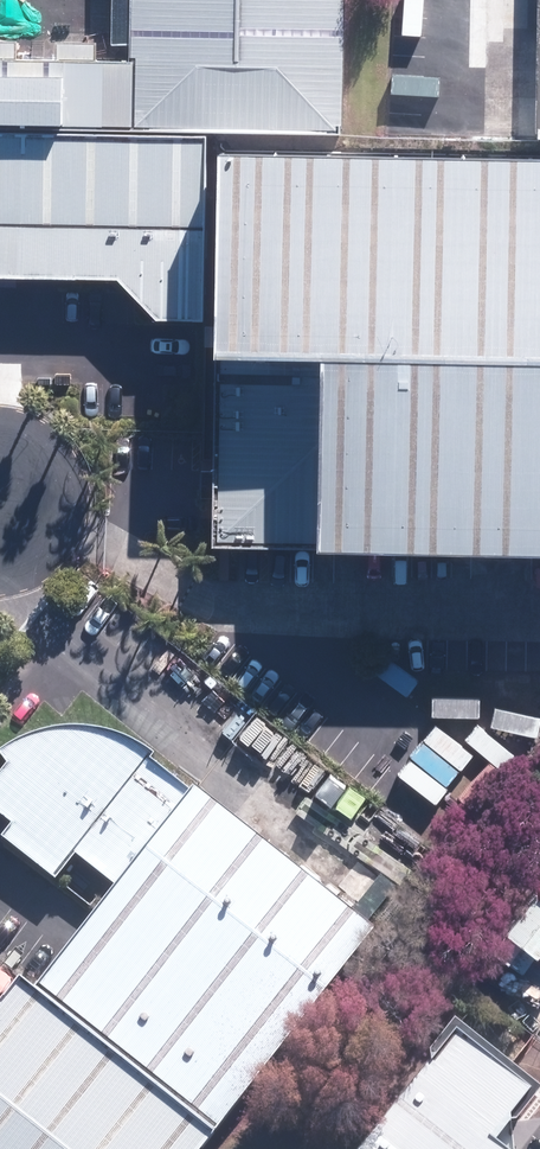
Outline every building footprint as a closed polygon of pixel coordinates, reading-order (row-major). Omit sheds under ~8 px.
[(134,53),(0,51),(0,122),(55,123),(208,127),(344,126),(345,0),(134,0),(134,53)] [(526,147),(539,147),(539,0),(528,0),(526,147)] [(30,271),(51,271),(55,123),(0,122),(0,270),(30,271)] [(55,123),(51,271),(120,272),(158,312),(206,312),(208,127),(55,123)] [(226,143),(218,529),(539,535),(539,149),(226,143)] [(207,1136),(365,935),(116,741),(90,732),(64,729),(45,732),(24,742),(14,752),(0,769),(0,864),(75,926),(22,992),(207,1136)] [(207,1136),(22,992),(0,1020),(0,1148),(197,1148),(207,1136)] [(457,1041),(372,1148),(505,1148),(539,1105),(457,1041)]
